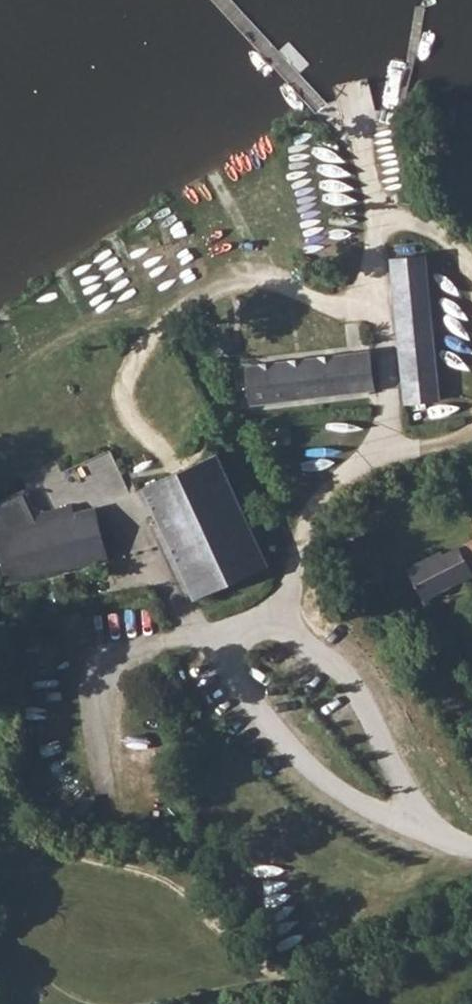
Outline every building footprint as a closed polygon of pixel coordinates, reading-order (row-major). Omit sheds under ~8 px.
[(421,256),(389,259),(403,401),(434,398),(421,256)] [(225,333),(210,340),(217,354),(231,346),(225,333)] [(369,351),(245,366),(250,403),(373,389),(369,351)] [(216,452),(142,486),(193,598),(268,564),(216,452)] [(2,554),(9,582),(107,557),(93,508),(36,523),(24,494),(0,504),(0,554),(2,554)] [(442,554),(440,550),(406,566),(422,600),(471,575),(471,540),(442,554)]
